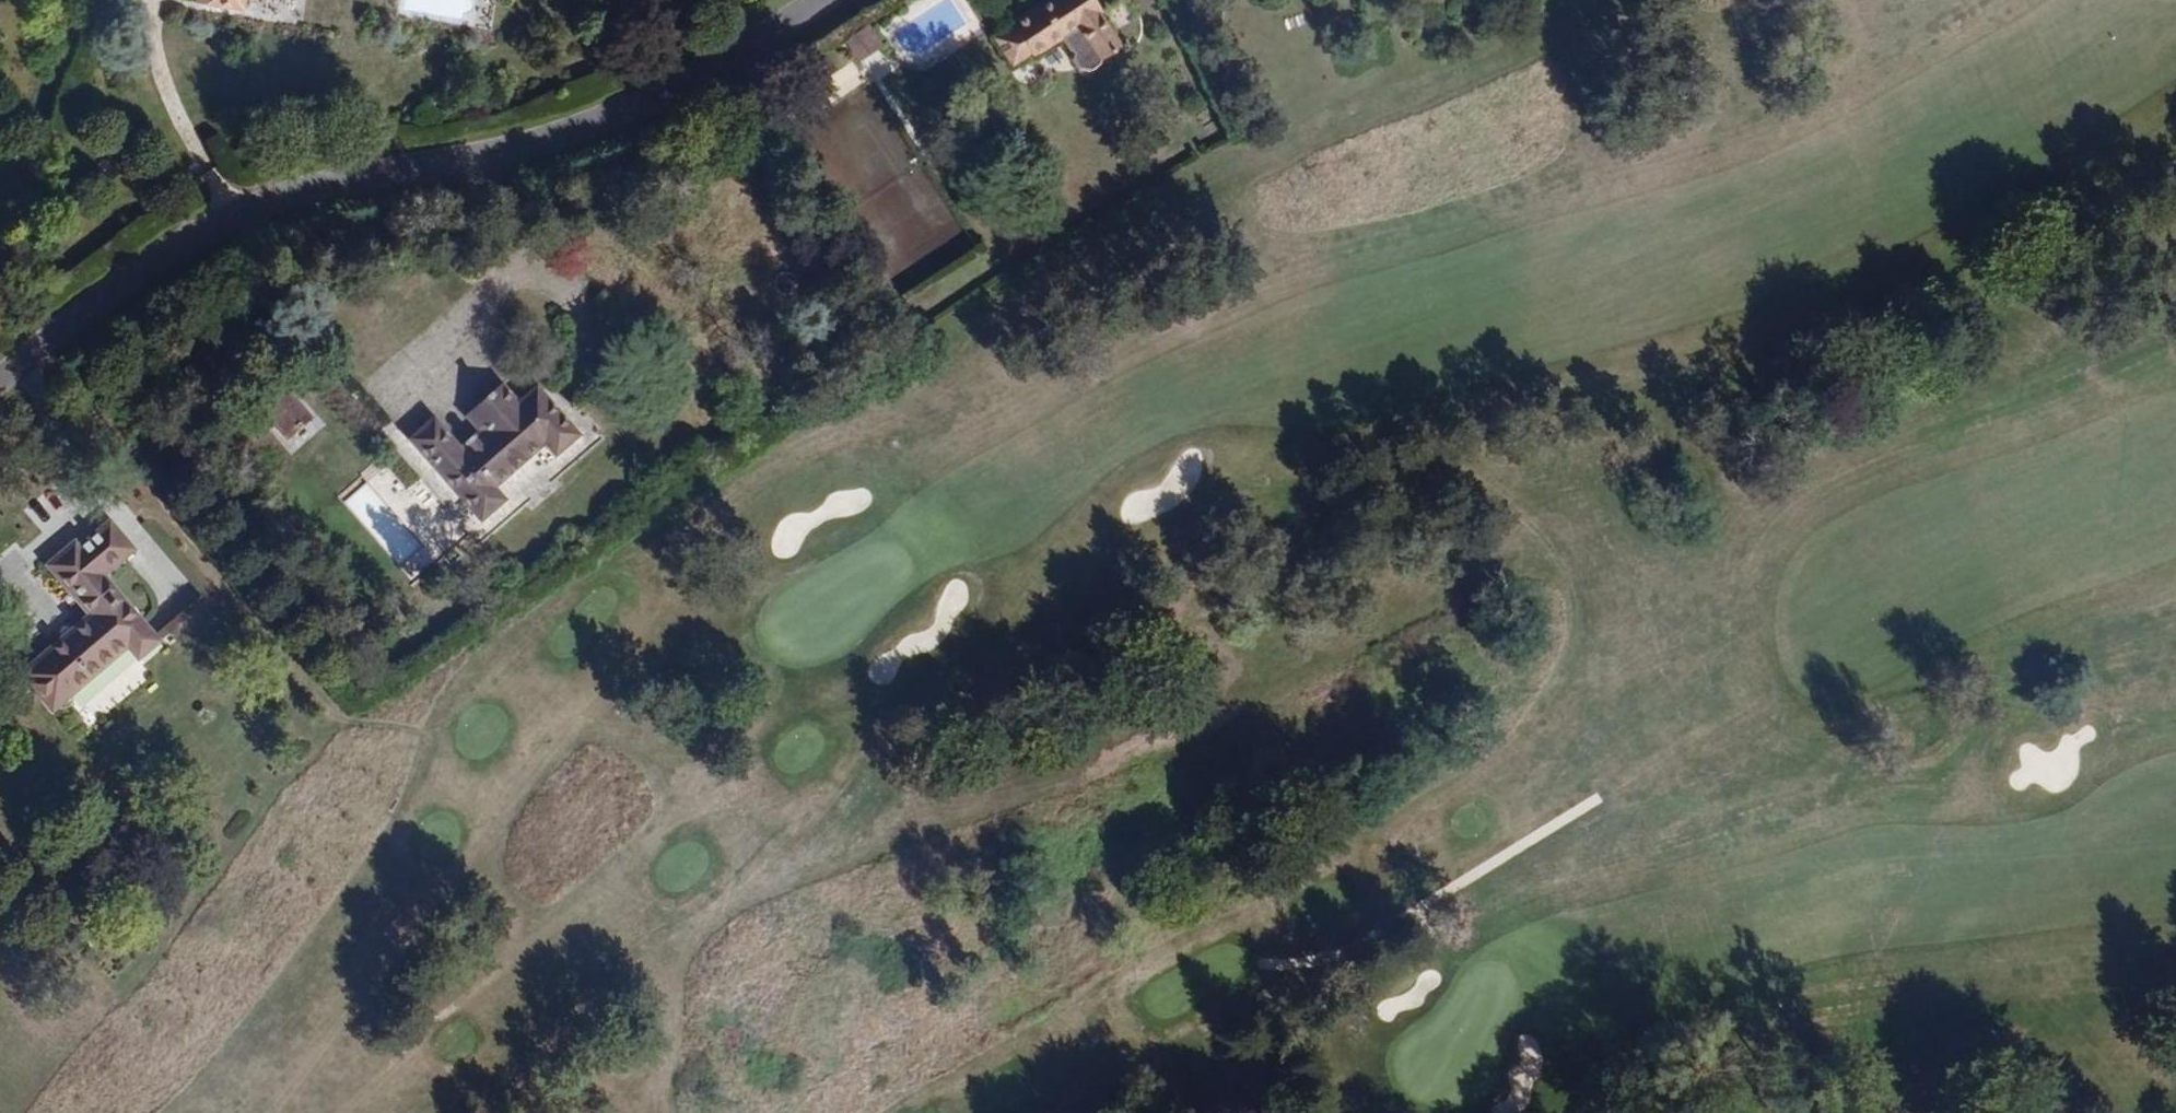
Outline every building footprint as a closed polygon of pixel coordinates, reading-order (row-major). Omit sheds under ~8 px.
[(206,2),(242,9),(243,0),(207,0),(206,2)] [(1091,0),(1050,0),(1013,23),(1016,27),(1002,35),(1022,66),(1035,57),(1037,61),(1066,41),(1077,59),(1072,62),(1081,74),(1094,73),(1104,65),(1102,62),(1122,46),(1091,0)] [(842,37),(850,58),(875,49),(868,28),(842,37)] [(1022,66),(1002,35),(996,39),(1016,70),(1022,66)] [(512,387),(522,400),(543,385),(533,372),(512,387)] [(312,420),(283,385),(257,406),(287,441),(312,420)] [(555,460),(582,438),(541,389),(522,404),(505,385),(476,408),(485,419),(474,428),(478,433),(458,450),(434,421),(409,442),(478,524),(504,503),(494,491),(545,449),(555,460)] [(485,419),(476,408),(465,417),(474,428),(485,419)] [(55,487),(42,493),(51,512),(65,505),(55,487)] [(158,645),(105,581),(136,555),(110,523),(78,549),(73,543),(46,565),(88,615),(19,672),(53,712),(130,648),(141,659),(158,645)]
